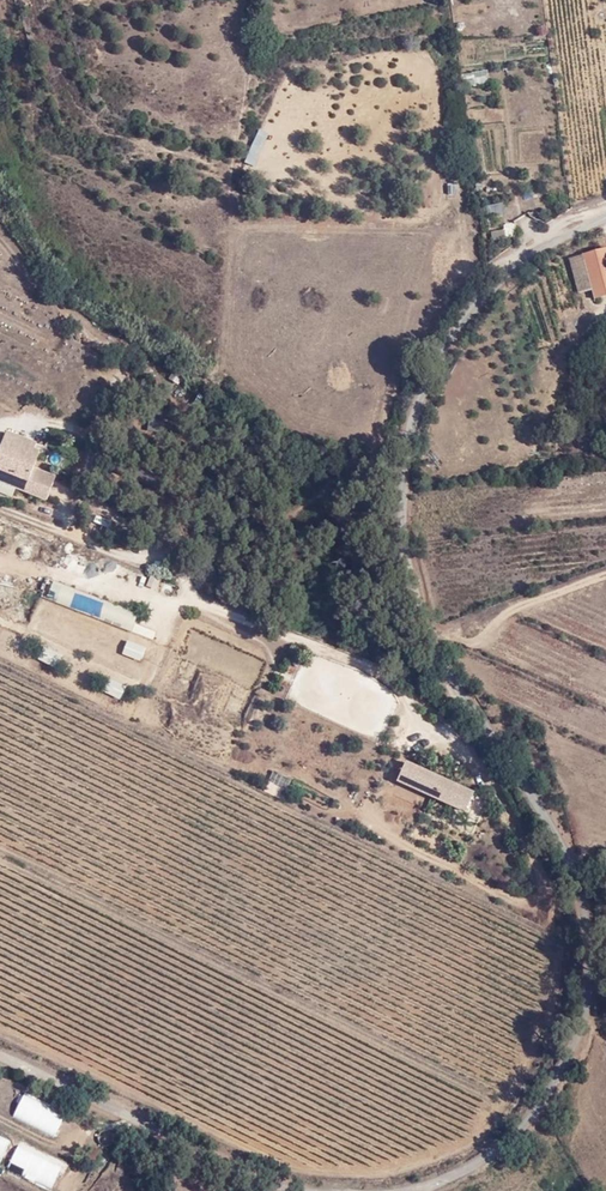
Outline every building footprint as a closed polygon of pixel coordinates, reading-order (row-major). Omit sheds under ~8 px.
[(583,254),(592,289),(595,298),(605,295),(605,251),(605,248),(583,254)] [(592,289),(583,254),(568,258),(577,292),(592,289)] [(444,328),(455,313),(446,306),(436,322),(444,328)] [(49,498),(57,473),(36,464),(42,447),(37,444),(39,439),(9,428),(0,451),(0,479),(49,498)] [(476,793),(405,762),(396,783),(467,814),(476,793)]
